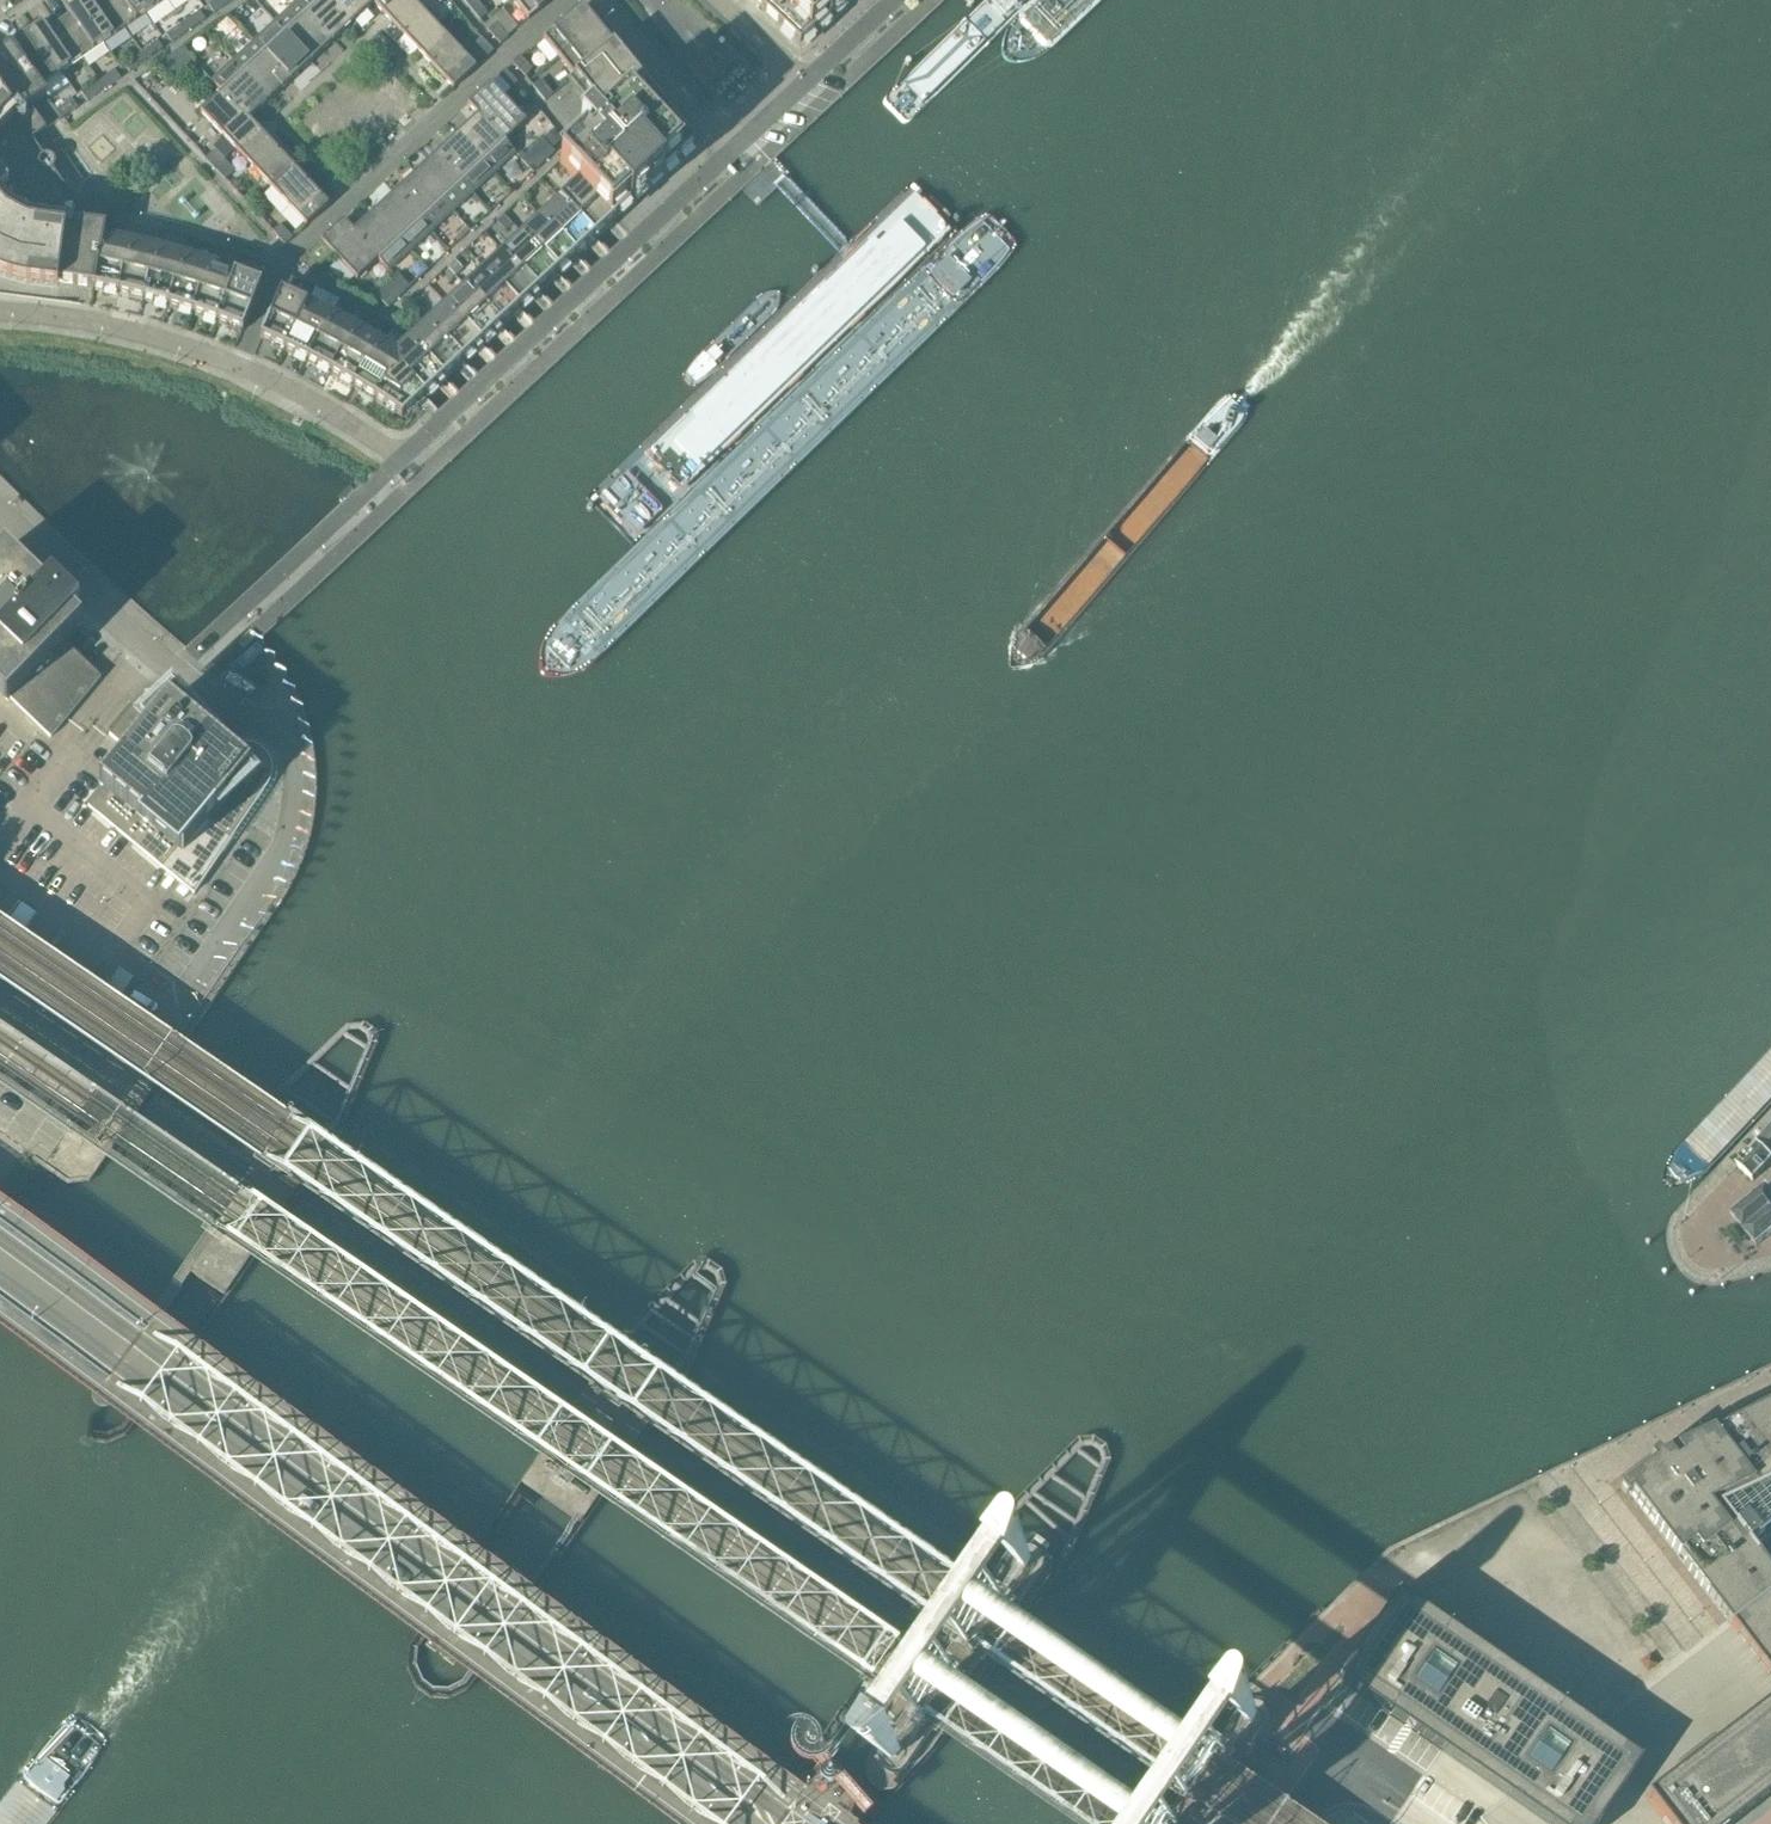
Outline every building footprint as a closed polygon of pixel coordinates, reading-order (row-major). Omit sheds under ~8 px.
[(105,0),(92,0),(90,2),(89,0),(77,0),(75,1),(104,43),(125,29),(105,0)] [(137,0),(105,0),(125,29),(146,14),(137,0)] [(146,14),(166,0),(137,0),(146,14)] [(231,0),(215,0),(209,4),(215,13),(232,1),(231,0)] [(333,0),(300,0),(297,3),(333,41),(354,22),(333,0)] [(354,22),(374,3),(375,2),(372,0),(333,0),(354,22)] [(397,0),(372,0),(375,2),(374,3),(383,13),(397,0)] [(441,29),(413,0),(397,0),(383,13),(418,50),(441,29)] [(468,5),(480,20),(488,13),(477,0),(474,0),(468,5)] [(553,0),(512,0),(529,20),(553,0)] [(800,47),(850,0),(750,0),(800,47)] [(104,43),(75,1),(64,8),(70,16),(59,23),(83,58),(104,43)] [(333,41),(297,3),(276,22),(312,61),(333,41)] [(559,58),(599,26),(583,6),(543,38),(559,58)] [(183,22),(189,31),(206,19),(200,10),(183,22)] [(189,31),(183,22),(167,33),(173,42),(189,31)] [(312,61),(276,22),(255,42),(291,81),(312,61)] [(83,58),(59,23),(48,31),(43,24),(32,31),(61,73),(83,58)] [(496,23),(488,30),(501,44),(509,37),(496,23)] [(599,26),(559,58),(575,77),(615,45),(599,26)] [(441,29),(418,50),(454,89),(476,68),(441,29)] [(40,87),(41,87),(61,73),(32,31),(22,38),(27,45),(17,52),(16,53),(40,87)] [(474,45),(486,57),(486,58),(494,51),(482,38),(474,45)] [(141,51),(147,60),(163,49),(157,40),(141,51)] [(291,81),(255,42),(234,61),(270,100),(291,81)] [(57,109),(41,87),(40,87),(16,53),(17,52),(12,45),(0,53),(0,270),(6,273),(14,275),(28,279),(94,288),(104,238),(108,217),(95,198),(80,208),(53,169),(54,168),(55,167),(56,165),(56,164),(56,162),(56,161),(55,159),(54,158),(53,157),(52,156),(51,155),(49,154),(46,154),(45,154),(43,155),(32,139),(63,118),(57,109)] [(615,45),(575,77),(608,119),(600,127),(591,117),(581,127),(589,136),(561,164),(579,183),(579,182),(614,219),(695,145),(615,45)] [(176,52),(186,67),(194,61),(184,46),(176,52)] [(147,60),(141,51),(124,63),(130,72),(147,60)] [(168,58),(178,73),(186,67),(176,52),(168,58)] [(520,55),(513,62),(525,76),(533,69),(520,55)] [(178,73),(168,58),(159,63),(170,78),(178,73)] [(270,100),(234,61),(212,82),(222,92),(223,91),(249,120),(250,119),(270,100)] [(99,81),(105,89),(121,78),(115,69),(99,81)] [(498,76),(498,77),(510,89),(518,82),(505,69),(498,76)] [(541,79),(533,86),(545,101),(554,94),(541,79)] [(105,89),(99,81),(82,92),(88,101),(105,89)] [(505,142),(506,141),(527,122),(491,83),(468,104),(478,115),(479,114),(505,142)] [(236,150),(259,129),(250,119),(249,120),(223,91),(222,92),(201,112),(236,150)] [(72,98),(57,109),(63,118),(79,107),(72,98)] [(458,133),(494,172),(515,152),(506,141),(505,142),(479,114),(478,115),(458,133)] [(259,129),(236,150),(271,187),(294,166),(259,129)] [(562,140),(553,130),(544,138),(554,148),(562,140)] [(437,153),(473,192),(494,172),(458,133),(437,153)] [(556,152),(543,139),(536,146),(548,159),(556,152)] [(528,153),(541,166),(548,159),(536,146),(528,153)] [(215,169),(225,160),(215,150),(206,159),(215,169)] [(416,173),(452,211),(473,192),(437,153),(416,173)] [(541,166),(528,153),(521,159),(533,173),(541,166)] [(225,160),(215,169),(225,180),(235,171),(225,160)] [(294,166),(271,187),(307,225),(329,204),(294,166)] [(843,235),(800,277),(862,342),(978,232),(916,167),(843,235)] [(395,192),(431,231),(452,211),(416,173),(395,192)] [(579,182),(579,183),(560,200),(595,237),(614,219),(579,182)] [(374,212),(410,250),(431,231),(395,192),(374,212)] [(595,237),(560,200),(542,217),(576,255),(595,237)] [(379,259),(378,260),(388,271),(410,250),(374,212),(354,230),(353,231),(379,259)] [(576,255),(542,217),(523,235),(558,272),(576,255)] [(353,231),(354,230),(344,220),(321,241),(357,279),(378,260),(379,259),(353,231)] [(273,232),(284,243),(285,245),(293,238),(281,225),(273,232)] [(558,272),(523,235),(504,252),(539,290),(558,272)] [(130,243),(104,238),(94,288),(119,293),(130,243)] [(144,299),(157,250),(130,243),(119,293),(144,299)] [(169,306),(183,257),(157,250),(144,299),(169,306)] [(539,290),(504,252),(485,270),(520,307),(539,290)] [(312,274),(312,273),(320,267),(307,253),(300,260),(312,274)] [(193,313),(209,265),(183,257),(169,306),(193,313)] [(209,265),(193,313),(218,322),(234,273),(209,265)] [(520,307),(485,270),(466,288),(501,325),(520,307)] [(234,273),(218,322),(243,331),(262,284),(234,273)] [(410,287),(398,274),(390,281),(403,294),(410,287)] [(800,277),(685,386),(747,451),(862,342),(800,277)] [(403,294),(390,281),(383,287),(396,301),(403,294)] [(396,301),(383,287),(376,294),(388,308),(396,301)] [(501,325),(466,288),(447,305),(482,343),(501,325)] [(285,349),(307,303),(281,292),(261,338),(285,349)] [(308,361),(331,315),(307,303),(285,349),(308,361)] [(482,343),(447,305),(428,323),(463,360),(482,343)] [(331,373),(356,328),(331,315),(308,361),(331,373)] [(463,360),(428,323),(409,340),(444,378),(463,360)] [(354,386),(379,342),(356,328),(331,373),(354,386)] [(444,378),(409,340),(397,352),(397,364),(425,395),(444,378)] [(375,399),(397,364),(397,352),(395,352),(379,342),(354,386),(375,399)] [(397,364),(375,399),(402,417),(425,395),(397,364)] [(685,386),(569,495),(631,561),(747,451),(685,386)] [(7,702),(10,699),(41,729),(51,738),(67,719),(102,677),(65,642),(81,625),(5,551),(0,556),(0,695),(7,702)] [(84,803),(83,803),(194,895),(246,820),(268,787),(271,781),(273,775),(273,769),(272,763),(269,757),(265,752),(261,748),(255,745),(249,744),(243,743),(237,745),(231,747),(227,750),(181,713),(168,702),(153,720),(134,705),(133,707),(131,706),(109,732),(111,734),(109,735),(128,750),(84,803)] [(1759,1146),(1770,1156),(1770,1134),(1759,1146)] [(1759,1146),(1738,1168),(1754,1182),(1770,1163),(1770,1156),(1759,1146)] [(1731,1214),(1756,1245),(1770,1234),(1770,1192),(1766,1186),(1731,1214)] [(1730,1625),(1770,1593),(1770,1572),(1750,1545),(1770,1528),(1770,1403),(1675,1450),(1681,1458),(1675,1463),(1667,1453),(1624,1486),(1619,1490),(1625,1498),(1630,1494),(1730,1625)] [(1588,1723),(1398,1593),(1338,1680),(1509,1797),(1549,1823),(1598,1823),(1642,1760),(1588,1723)] [(1730,1625),(1770,1678),(1770,1593),(1730,1625)] [(1218,1807),(1263,1742),(1273,1727),(1274,1725),(1275,1722),(1276,1718),(1276,1715),(1275,1712),(1274,1709),(1273,1707),(1271,1704),(1269,1702),(1266,1700),(1264,1699),(1261,1698),(1257,1697),(1254,1698),(1251,1698),(1244,1701),(1160,1823),(1243,1823),(1218,1807)] [(1770,1797),(1770,1704),(1760,1712),(1759,1711),(1646,1798),(1666,1823),(1736,1823),(1766,1801),(1770,1797)] [(832,1790),(863,1823),(864,1823),(872,1818),(825,1765),(827,1763),(830,1759),(831,1755),(832,1751),(832,1747),(831,1743),(830,1740),(827,1736),(824,1733),(821,1731),(817,1729),(813,1728),(809,1728),(805,1729),(802,1730),(798,1732),(795,1735),(793,1738),(791,1742),(790,1746),(790,1750),(790,1754),(791,1758),(793,1761),(796,1765),(799,1767),(802,1769),(806,1770),(810,1771),(814,1770),(820,1777),(819,1780),(819,1785),(821,1789),(825,1791),(830,1792),(832,1790)]
